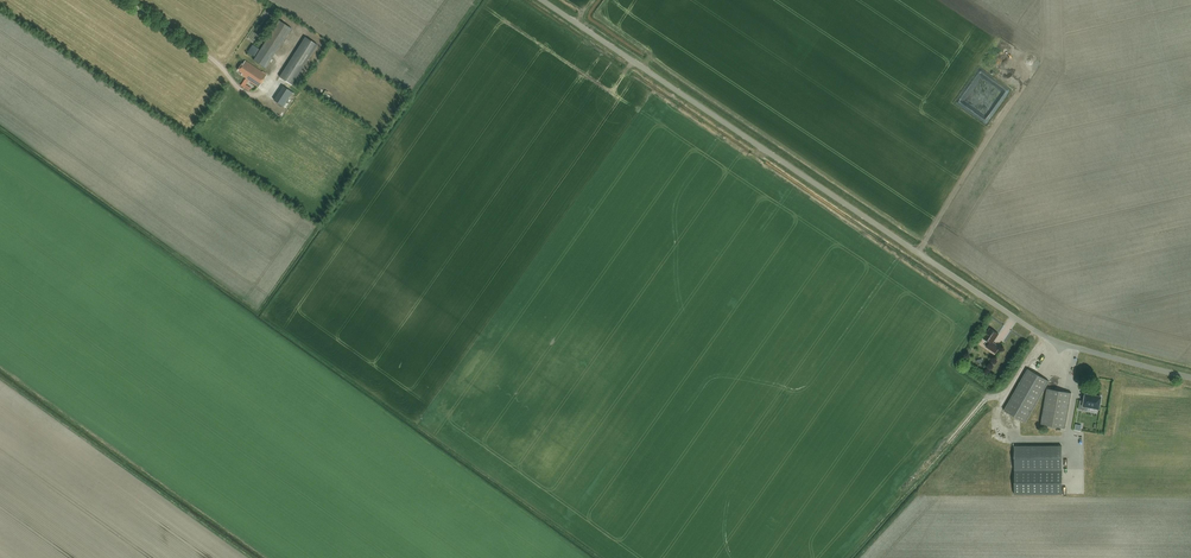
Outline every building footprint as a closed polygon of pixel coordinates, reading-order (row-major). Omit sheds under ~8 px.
[(254,60),(266,68),(291,28),(279,20),(254,60)] [(305,36),(280,77),(292,84),(317,44),(305,36)] [(254,55),(258,49),(252,45),(248,52),(254,55)] [(245,78),(258,87),(266,75),(245,61),(243,64),(241,63),(238,69),(242,72),(241,74),(245,77),(245,78)] [(292,92),(283,86),(274,100),(283,106),(292,92)] [(998,334),(991,329),(988,332),(987,331),(982,337),(989,342),(986,347),(992,351),(996,345),(993,342),(998,334)] [(1004,411),(1025,423),(1049,381),(1028,369),(1004,411)] [(1042,424),(1065,428),(1072,393),(1048,389),(1042,424)] [(1100,409),(1102,396),(1086,394),(1084,401),(1080,400),(1079,409),(1088,411),(1088,407),(1100,409)] [(1062,445),(1014,445),(1014,469),(1014,493),(1062,494),(1062,469),(1062,445)] [(1078,491),(1082,491),(1081,483),(1076,483),(1077,485),(1073,486),(1073,489),(1078,489),(1078,491)]
